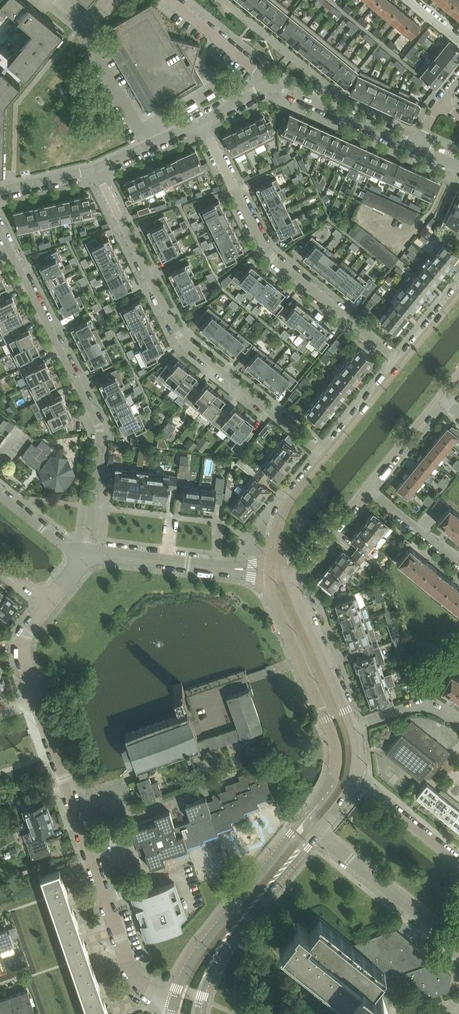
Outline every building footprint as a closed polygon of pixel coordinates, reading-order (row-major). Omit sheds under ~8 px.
[(27,75),(62,31),(28,3),(24,0),(0,0),(0,171),(3,171),(5,101),(21,82),(27,75)] [(256,0),(242,0),(241,1),(249,8),(256,0)] [(270,0),(256,0),(249,8),(258,15),(270,0)] [(281,3),(277,0),(270,0),(258,15),(266,22),(281,3)] [(388,0),(380,0),(374,7),(381,13),(390,2),(388,0)] [(441,5),(449,11),(458,0),(445,0),(441,5)] [(449,11),(456,17),(458,13),(458,0),(449,11)] [(398,8),(390,2),(381,13),(389,20),(398,8)] [(192,73),(197,57),(200,45),(171,38),(151,3),(108,29),(105,41),(147,112),(192,85),(195,83),(197,82),(192,73)] [(275,29),(290,11),(281,3),(266,22),(275,29)] [(405,14),(398,8),(389,20),(396,25),(405,14)] [(360,23),(364,19),(357,12),(353,17),(360,23)] [(286,38),(301,20),(292,13),(277,31),(286,38)] [(412,20),(405,14),(396,25),(403,31),(412,20)] [(294,45),(309,27),(301,20),(286,38),(294,45)] [(420,26),(412,20),(403,31),(411,38),(420,26)] [(303,52),(318,33),(309,27),(294,45),(303,52)] [(311,59),(326,40),(318,33),(303,52),(311,59)] [(426,37),(422,41),(423,42),(429,47),(432,42),(427,37),(426,37)] [(319,66),(334,47),(326,40),(311,59),(319,66)] [(449,41),(442,50),(457,62),(457,61),(458,59),(458,49),(449,41)] [(378,46),(372,54),(380,59),(383,55),(386,52),(378,46)] [(328,72),(343,54),(334,47),(319,66),(328,72)] [(457,62),(442,50),(435,58),(450,70),(457,62)] [(336,79),(351,61),(343,54),(328,72),(336,79)] [(450,70),(435,58),(428,66),(443,78),(446,74),(448,73),(450,70)] [(345,86),(360,68),(351,61),(336,79),(345,86)] [(443,78),(428,66),(421,75),(436,87),(439,83),(441,81),(443,78)] [(360,98),(370,76),(360,71),(350,93),(360,98)] [(370,102),(380,80),(370,76),(360,98),(370,102)] [(380,107),(389,87),(390,85),(380,80),(370,102),(380,107)] [(390,111),(399,92),(389,87),(380,107),(390,111)] [(399,116),(409,96),(410,94),(400,90),(399,92),(390,111),(399,116)] [(416,115),(420,107),(417,105),(419,101),(409,96),(399,116),(410,121),(413,114),(416,115)] [(300,119),(290,114),(287,121),(284,120),(280,129),(283,130),(282,132),(292,137),(300,120),(300,119)] [(273,131),(269,122),(266,124),(263,117),(253,122),(261,139),(271,134),(270,132),(273,131)] [(302,141),(310,124),(300,119),(300,120),(292,137),(302,141)] [(261,139),(253,122),(243,127),(251,144),(261,139)] [(312,145),(320,128),(310,124),(302,141),(312,145)] [(251,144),(243,127),(233,132),(242,149),(251,144)] [(322,150),(330,133),(320,128),(312,145),(322,150)] [(242,149),(233,132),(223,137),(232,154),(242,149)] [(332,154),(340,137),(330,133),(322,150),(332,154)] [(342,159),(350,142),(340,137),(332,154),(342,159)] [(351,163),(359,146),(350,142),(342,159),(351,163)] [(361,168),(369,150),(359,146),(351,163),(361,168)] [(371,172),(379,155),(369,150),(361,168),(371,172)] [(203,168),(195,151),(185,155),(193,173),(203,168)] [(193,173),(185,155),(175,160),(183,177),(193,173)] [(381,177),(389,159),(379,155),(371,172),(381,177)] [(391,181),(399,164),(389,159),(381,177),(391,181)] [(183,177),(175,160),(165,164),(173,182),(183,177)] [(173,182),(165,164),(156,169),(163,186),(173,182)] [(401,186),(409,168),(399,164),(391,181),(401,186)] [(410,190),(418,173),(409,168),(401,186),(410,190)] [(163,186),(156,169),(150,171),(147,172),(146,173),(154,191),(155,193),(164,188),(163,186)] [(154,191),(146,173),(144,174),(141,175),(136,178),(144,195),(154,191)] [(420,195),(428,177),(418,173),(410,190),(420,195)] [(431,199),(439,182),(428,177),(420,195),(431,199)] [(144,195),(136,178),(134,178),(126,182),(127,186),(129,189),(126,190),(130,199),(133,198),(134,202),(145,197),(144,195)] [(261,198),(278,190),(281,188),(276,179),(256,189),(261,198)] [(282,200),(278,190),(261,198),(266,208),(282,200)] [(367,190),(362,202),(367,204),(372,192),(367,190)] [(457,190),(440,227),(458,242),(458,191),(457,190)] [(372,192),(367,204),(373,207),(378,195),(372,192)] [(96,211),(94,202),(91,202),(90,200),(89,195),(80,198),(78,198),(83,219),(84,221),(95,219),(93,212),(96,211)] [(383,197),(378,195),(373,207),(378,209),(383,197)] [(383,197),(378,209),(383,211),(388,200),(383,197)] [(83,219),(78,198),(73,199),(70,200),(68,200),(73,221),(83,219)] [(73,221),(68,200),(66,201),(63,202),(57,203),(61,221),(62,224),(73,221)] [(287,209),(282,200),(266,208),(270,218),(287,209)] [(394,202),(388,200),(383,211),(389,214),(394,202)] [(224,211),(219,201),(199,211),(204,221),(224,211)] [(400,205),(394,202),(389,214),(395,217),(400,205)] [(61,221),(57,203),(52,204),(48,205),(47,205),(51,224),(61,221)] [(51,224),(47,205),(41,207),(38,207),(36,208),(41,229),(41,231),(52,228),(51,224)] [(405,207),(400,205),(395,217),(400,219),(405,207)] [(405,207),(400,219),(405,221),(411,210),(405,207)] [(41,229),(36,208),(34,208),(31,209),(26,210),(30,231),(41,229)] [(292,219),(287,209),(270,218),(275,227),(292,219)] [(30,231),(26,210),(24,211),(15,213),(16,217),(19,234),(30,231)] [(417,213),(411,210),(405,221),(412,224),(417,213)] [(209,230),(229,220),(224,211),(204,221),(209,230)] [(172,231),(164,215),(153,220),(156,226),(151,229),(147,231),(152,241),(172,231)] [(339,225),(342,222),(334,215),(331,218),(339,225)] [(296,217),(292,219),(275,227),(280,238),(290,233),(293,239),(304,233),(296,217)] [(444,233),(433,224),(435,219),(433,218),(428,224),(442,236),(444,233)] [(188,227),(185,220),(179,223),(183,229),(188,227)] [(213,240),(234,230),(229,220),(209,230),(213,240)] [(200,227),(196,221),(191,223),(194,230),(200,227)] [(356,223),(348,233),(354,238),(362,228),(356,223)] [(362,228),(354,238),(359,242),(367,232),(362,228)] [(218,250),(239,240),(234,230),(213,240),(218,250)] [(157,250),(177,240),(172,231),(152,241),(157,250)] [(367,232),(359,242),(364,246),(372,236),(367,232)] [(323,250),(326,247),(312,236),(304,245),(310,249),(302,257),(312,265),(323,250)] [(372,236),(364,246),(368,249),(376,239),(372,236)] [(113,248),(108,238),(98,243),(95,237),(85,243),(93,258),(113,248)] [(376,239),(368,249),(372,253),(381,243),(376,239)] [(162,260),(182,250),(177,240),(157,250),(162,260)] [(209,246),(206,240),(201,242),(204,249),(209,246)] [(234,254),(235,254),(244,250),(239,240),(218,250),(226,266),(237,260),(234,254)] [(381,243),(372,253),(377,257),(385,247),(381,243)] [(444,243),(431,259),(446,271),(458,255),(444,243)] [(201,253),(198,246),(193,249),(196,256),(201,253)] [(385,247),(377,257),(382,261),(390,251),(385,247)] [(98,268),(118,258),(113,248),(93,258),(98,268)] [(65,266),(57,250),(46,256),(49,262),(39,266),(44,276),(61,268),(65,266)] [(320,272),(332,257),(323,250),(312,265),(320,272)] [(390,251),(382,261),(386,264),(395,254),(390,251)] [(395,254),(386,264),(391,268),(399,258),(395,254)] [(77,264),(74,257),(69,260),(72,266),(77,264)] [(328,279),(340,264),(332,257),(320,272),(328,279)] [(89,264),(85,258),(80,260),(83,267),(89,264)] [(103,278),(123,268),(118,258),(98,268),(103,278)] [(446,271),(431,259),(418,274),(433,286),(446,271)] [(194,274),(189,264),(169,274),(174,284),(190,276),(194,274)] [(337,285),(349,271),(340,264),(328,279),(337,285)] [(246,290),(260,272),(251,265),(244,273),(239,269),(232,278),(246,290)] [(66,277),(61,268),(44,276),(49,286),(66,277)] [(108,288),(128,277),(123,268),(103,278),(108,288)] [(345,292),(357,278),(349,271),(337,285),(345,292)] [(254,296),(268,279),(260,272),(246,290),(254,296)] [(433,286),(418,274),(406,290),(420,302),(433,286)] [(353,299),(368,281),(359,275),(357,278),(345,292),(353,299)] [(195,285),(190,276),(174,284),(178,293),(195,285)] [(71,287),(66,277),(49,286),(54,296),(71,287)] [(87,283),(84,277),(78,279),(82,286),(87,283)] [(99,284),(95,277),(90,280),(93,287),(99,284)] [(113,298),(133,287),(128,277),(108,288),(113,298)] [(262,303),(277,286),(268,279),(254,296),(262,303)] [(198,283),(195,285),(178,293),(183,303),(193,298),(196,304),(206,299),(198,283)] [(279,301),(279,300),(285,293),(277,286),(262,303),(276,315),(284,305),(279,301)] [(76,297),(71,287),(54,296),(59,305),(76,297)] [(420,302),(406,290),(393,305),(408,317),(420,302)] [(244,297),(239,292),(235,297),(241,301),(244,297)] [(64,315),(84,305),(79,295),(76,297),(59,305),(64,315)] [(13,298),(3,302),(0,304),(0,318),(18,309),(13,298)] [(238,305),(232,300),(229,304),(234,309),(238,305)] [(145,310),(140,301),(119,311),(124,321),(145,310)] [(291,327),(293,324),(305,309),(297,302),(290,310),(285,306),(277,316),(291,327)] [(100,309),(97,303),(92,305),(95,312),(100,309)] [(112,310),(109,304),(103,306),(107,313),(112,310)] [(408,317),(393,305),(380,321),(395,333),(408,317)] [(206,306),(198,313),(201,316),(208,308),(206,306)] [(261,310),(255,306),(252,311),(257,315),(261,310)] [(208,336),(222,318),(208,307),(208,308),(201,316),(206,320),(199,329),(208,336)] [(17,323),(24,320),(18,309),(0,318),(0,331),(14,325),(17,323)] [(302,331),(314,316),(305,309),(293,324),(302,331)] [(129,330),(150,320),(145,310),(124,321),(129,330)] [(255,318),(249,314),(245,318),(251,323),(255,318)] [(310,337),(322,323),(314,316),(302,331),(310,337)] [(96,328),(91,318),(71,328),(76,338),(96,328)] [(216,342),(230,325),(222,318),(208,336),(216,342)] [(134,340),(154,330),(150,320),(129,330),(134,340)] [(324,338),(326,336),(331,330),(322,323),(310,337),(308,341),(322,352),(329,343),(324,338)] [(3,336),(17,330),(14,325),(0,331),(3,336)] [(224,349),(239,332),(230,325),(216,342),(224,349)] [(81,348),(101,338),(96,328),(76,338),(81,348)] [(113,336),(110,329),(105,332),(108,338),(113,336)] [(290,334),(284,329),(280,334),(286,339),(290,334)] [(6,342),(20,335),(17,330),(3,336),(6,342)] [(125,337),(122,330),(117,333),(120,339),(125,337)] [(139,350),(159,339),(154,330),(134,340),(139,350)] [(35,341),(29,331),(20,335),(6,342),(11,353),(35,341)] [(233,357),(240,348),(245,352),(253,343),(239,332),(224,349),(233,357)] [(86,358),(106,348),(101,338),(81,348),(86,358)] [(158,360),(155,354),(164,349),(159,339),(139,350),(147,366),(158,360)] [(333,353),(342,343),(337,339),(328,349),(333,353)] [(17,364),(31,357),(40,352),(35,341),(11,353),(17,364)] [(307,348),(301,343),(297,348),(303,352),(307,348)] [(253,373),(268,355),(254,344),(246,353),(252,357),(245,366),(253,373)] [(114,364),(106,348),(86,358),(91,368),(100,363),(103,369),(114,364)] [(359,348),(345,365),(359,376),(373,359),(359,348)] [(133,352),(131,349),(126,352),(130,358),(135,356),(133,352)] [(300,355),(295,351),(291,355),(297,360),(300,355)] [(262,380),(276,362),(268,355),(253,373),(262,380)] [(20,370),(33,363),(31,357),(17,364),(20,370)] [(171,389),(188,369),(178,361),(172,369),(167,365),(157,377),(171,389)] [(270,387),(284,369),(276,362),(262,380),(270,387)] [(22,375),(36,368),(33,363),(20,370),(22,375)] [(51,374),(46,363),(36,368),(22,375),(28,386),(51,374)] [(359,376),(345,365),(333,380),(347,392),(359,376)] [(125,384),(116,368),(106,374),(109,380),(99,385),(104,395),(125,384)] [(195,389),(191,385),(197,377),(188,369),(171,389),(179,396),(175,400),(182,406),(185,401),(195,389)] [(291,390),(298,381),(284,369),(270,387),(279,394),(286,385),(291,390)] [(47,390),(50,388),(57,385),(51,374),(28,386),(34,397),(47,390)] [(334,408),(347,392),(333,380),(320,396),(334,408)] [(109,404),(129,394),(125,384),(104,395),(109,404)] [(142,392),(138,385),(133,388),(136,394),(142,392)] [(200,412),(216,392),(206,385),(200,393),(195,389),(185,401),(200,412)] [(293,402),(302,391),(297,387),(288,398),(293,402)] [(36,402),(50,395),(47,390),(34,397),(36,402)] [(223,412),(219,408),(226,400),(216,392),(200,412),(213,424),(223,412)] [(114,414),(134,404),(129,394),(109,404),(114,414)] [(39,407),(52,400),(50,395),(36,402),(39,407)] [(67,406),(62,395),(52,400),(39,407),(44,418),(67,406)] [(320,424),(334,408),(320,396),(306,413),(320,424)] [(119,423),(139,413),(134,404),(114,414),(119,423)] [(6,408),(9,414),(15,411),(12,405),(6,408)] [(151,411),(148,405),(143,407),(146,414),(151,411)] [(50,429),(63,422),(73,417),(67,406),(44,418),(50,429)] [(228,436),(244,415),(235,408),(228,416),(223,412),(213,424),(228,436)] [(147,429),(144,423),(139,413),(119,423),(124,433),(133,429),(137,435),(147,429)] [(8,422),(0,415),(0,421),(5,425),(4,427),(10,432),(14,427),(8,422)] [(252,435),(247,431),(254,423),(244,415),(228,436),(242,447),(252,435)] [(68,430),(66,427),(63,422),(50,429),(52,433),(68,430)] [(162,430),(166,438),(175,427),(169,422),(162,430)] [(263,438),(271,428),(266,425),(259,434),(263,438)] [(440,436),(451,446),(455,441),(458,442),(458,429),(456,427),(456,428),(455,428),(452,426),(449,428),(447,427),(440,436)] [(440,436),(432,445),(444,454),(451,446),(440,436)] [(159,437),(157,446),(168,447),(164,438),(159,437)] [(196,446),(202,451),(209,442),(203,438),(196,446)] [(185,445),(191,450),(196,444),(190,439),(185,445)] [(300,453),(283,439),(276,448),(293,462),(300,453)] [(75,475),(68,459),(50,456),(49,458),(45,455),(51,447),(42,440),(37,447),(32,443),(22,457),(26,460),(25,461),(35,469),(36,467),(40,470),(39,471),(46,487),(64,490),(75,475)] [(432,445),(425,454),(437,463),(444,454),(432,445)] [(293,462),(276,448),(268,457),(285,471),(293,462)] [(425,454),(418,462),(430,472),(437,463),(425,454)] [(270,490),(262,484),(266,479),(253,468),(240,457),(237,462),(232,461),(231,468),(234,468),(238,464),(253,476),(245,485),(263,499),(270,490)] [(285,471),(268,457),(261,467),(258,464),(256,464),(253,468),(266,479),(270,474),(278,481),(285,471)] [(186,471),(188,459),(181,458),(179,470),(186,471)] [(418,462),(411,471),(423,481),(430,472),(418,462)] [(126,497),(129,470),(107,467),(106,472),(108,473),(107,485),(114,486),(112,496),(117,497),(118,496),(126,497)] [(139,499),(143,471),(129,470),(126,497),(134,498),(134,499),(139,499)] [(153,500),(156,473),(143,471),(139,499),(144,500),(144,499),(153,500)] [(411,471),(403,481),(415,490),(423,481),(411,471)] [(176,489),(178,476),(156,473),(153,500),(161,501),(162,500),(166,500),(167,495),(169,495),(170,490),(168,490),(168,488),(176,489)] [(443,477),(440,480),(446,485),(448,482),(443,477)] [(222,494),(222,492),(224,479),(217,478),(215,489),(211,489),(211,492),(200,490),(198,506),(214,508),(216,493),(222,494)] [(446,485),(440,480),(437,484),(443,488),(446,485)] [(408,499),(415,490),(403,481),(396,489),(408,499)] [(182,504),(198,506),(200,490),(189,489),(189,486),(184,485),(182,504)] [(263,499),(245,485),(238,494),(241,497),(254,507),(255,509),(263,499)] [(428,495),(425,498),(431,503),(434,500),(428,495)] [(254,507),(241,497),(231,509),(244,520),(254,507)] [(432,507),(437,511),(444,501),(440,497),(432,507)] [(431,503),(425,498),(423,501),(428,506),(431,503)] [(444,501),(437,511),(442,515),(449,506),(450,506),(444,501)] [(449,506),(442,515),(436,522),(457,539),(458,537),(458,514),(449,506)] [(373,512),(366,521),(383,536),(391,526),(373,512)] [(366,521),(358,531),(375,545),(383,536),(366,521)] [(358,547),(355,551),(364,559),(375,545),(358,531),(351,540),(358,547)] [(402,551),(410,542),(405,538),(397,547),(402,551)] [(398,557),(402,551),(397,547),(393,553),(390,557),(393,559),(394,561),(398,557)] [(410,547),(405,553),(397,563),(418,580),(431,564),(410,547)] [(343,549),(335,559),(352,573),(364,559),(355,551),(351,556),(343,549)] [(328,568),(329,569),(341,579),(342,579),(345,582),(352,573),(335,559),(328,568)] [(452,581),(431,564),(418,580),(439,597),(452,581)] [(332,591),(341,579),(329,569),(319,581),(332,591)] [(452,581),(439,597),(458,614),(458,587),(452,581)] [(372,588),(377,602),(383,600),(386,599),(381,585),(372,588)] [(360,608),(356,597),(355,593),(344,596),(346,600),(335,604),(339,615),(360,608)] [(6,595),(0,602),(0,615),(5,619),(13,609),(14,610),(17,610),(20,607),(19,604),(7,594),(6,595)] [(360,608),(339,615),(343,626),(364,618),(360,608)] [(364,618),(343,626),(347,638),(368,631),(364,618)] [(373,629),(368,631),(347,638),(351,649),(360,646),(362,651),(374,647),(379,645),(373,629)] [(400,638),(394,640),(399,656),(405,654),(400,638)] [(379,645),(374,647),(362,651),(364,657),(355,660),(359,671),(380,664),(385,662),(379,645)] [(384,675),(380,664),(359,671),(363,682),(384,675)] [(440,666),(434,676),(439,679),(445,669),(440,666)] [(445,669),(439,679),(445,683),(451,673),(451,672),(445,669)] [(451,673),(445,683),(440,691),(458,701),(458,678),(451,673)] [(384,675),(363,682),(367,694),(388,687),(384,675)] [(197,741),(190,721),(189,717),(187,713),(180,695),(185,693),(184,691),(182,684),(172,687),(176,697),(175,697),(181,716),(125,735),(128,742),(121,745),(127,762),(134,761),(136,768),(137,767),(141,779),(137,780),(144,799),(155,795),(155,794),(161,792),(157,781),(151,783),(149,776),(148,776),(144,765),(187,750),(188,753),(190,753),(191,755),(200,752),(200,751),(241,737),(241,736),(262,729),(249,689),(227,697),(238,728),(197,741)] [(388,687),(367,694),(371,706),(380,702),(382,708),(394,704),(388,687)] [(450,752),(411,721),(385,752),(386,753),(386,752),(419,779),(419,780),(424,774),(429,778),(450,752)] [(231,821),(245,816),(244,811),(259,806),(257,802),(272,797),(262,767),(253,770),(254,772),(247,774),(247,773),(239,776),(241,781),(234,784),(234,782),(225,785),(227,791),(221,793),(221,792),(212,795),(214,801),(207,803),(206,798),(185,805),(191,821),(175,826),(170,811),(154,816),(156,822),(148,826),(147,824),(131,829),(133,834),(131,834),(132,836),(133,836),(137,845),(143,843),(146,852),(145,852),(150,868),(166,863),(163,856),(172,853),(173,854),(188,849),(187,847),(204,841),(203,839),(218,834),(217,831),(232,826),(231,821)] [(441,789),(438,792),(426,782),(416,795),(458,830),(458,803),(441,789)] [(280,801),(285,816),(291,814),(286,799),(280,801)] [(21,804),(27,822),(50,815),(47,806),(45,807),(44,802),(34,805),(32,800),(21,804)] [(53,824),(50,815),(27,822),(31,832),(23,834),(32,860),(51,853),(43,832),(53,829),(51,824),(53,824)] [(15,849),(5,852),(7,857),(17,854),(15,849)] [(70,900),(65,888),(67,887),(66,882),(64,883),(59,869),(41,876),(52,907),(60,904),(70,900)] [(186,915),(174,882),(139,894),(142,904),(135,906),(146,939),(182,927),(179,918),(186,915)] [(70,900),(60,904),(52,907),(62,938),(80,931),(76,918),(78,918),(76,913),(74,914),(70,900)] [(388,972),(395,970),(405,978),(403,986),(419,999),(444,991),(444,990),(448,989),(451,974),(435,962),(435,961),(395,929),(353,944),(320,918),(309,932),(297,922),(293,927),(294,928),(281,945),(346,998),(349,1006),(340,1010),(342,1013),(386,1013),(385,1009),(386,1009),(385,1007),(384,1006),(385,1005),(385,1004),(380,1000),(379,1000),(379,999),(380,998),(381,997),(381,996),(380,997),(380,996),(378,994),(379,994),(378,994),(371,989),(380,977),(383,974),(388,972)] [(0,931),(0,950),(0,951),(12,947),(6,929),(0,931)] [(91,962),(87,949),(88,948),(87,944),(85,944),(80,931),(62,938),(73,968),(91,962)] [(101,993),(97,980),(99,979),(97,974),(95,975),(91,962),(73,968),(83,999),(101,993)] [(27,990),(15,994),(21,1012),(33,1008),(27,990)] [(108,1010),(109,1010),(108,1005),(106,1006),(101,993),(83,999),(89,1013),(109,1013),(108,1010)] [(3,998),(9,1013),(17,1013),(21,1012),(15,994),(3,998)] [(0,1000),(0,1013),(9,1013),(3,998),(0,1000)]
